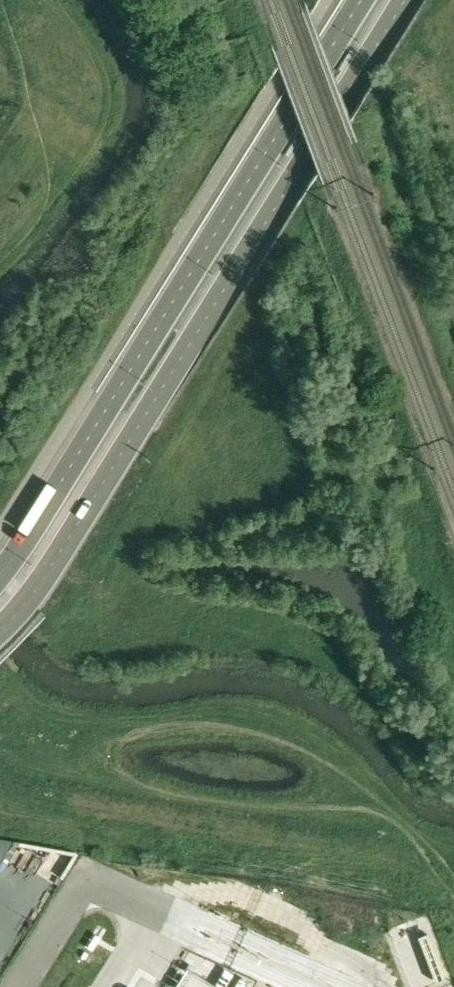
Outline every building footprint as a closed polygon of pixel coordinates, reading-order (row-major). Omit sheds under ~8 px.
[(15,846),(14,853),(2,846),(0,846),(0,890),(15,891),(13,903),(35,905),(40,908),(39,923),(75,860),(76,853),(33,849),(30,847),(15,846)]
